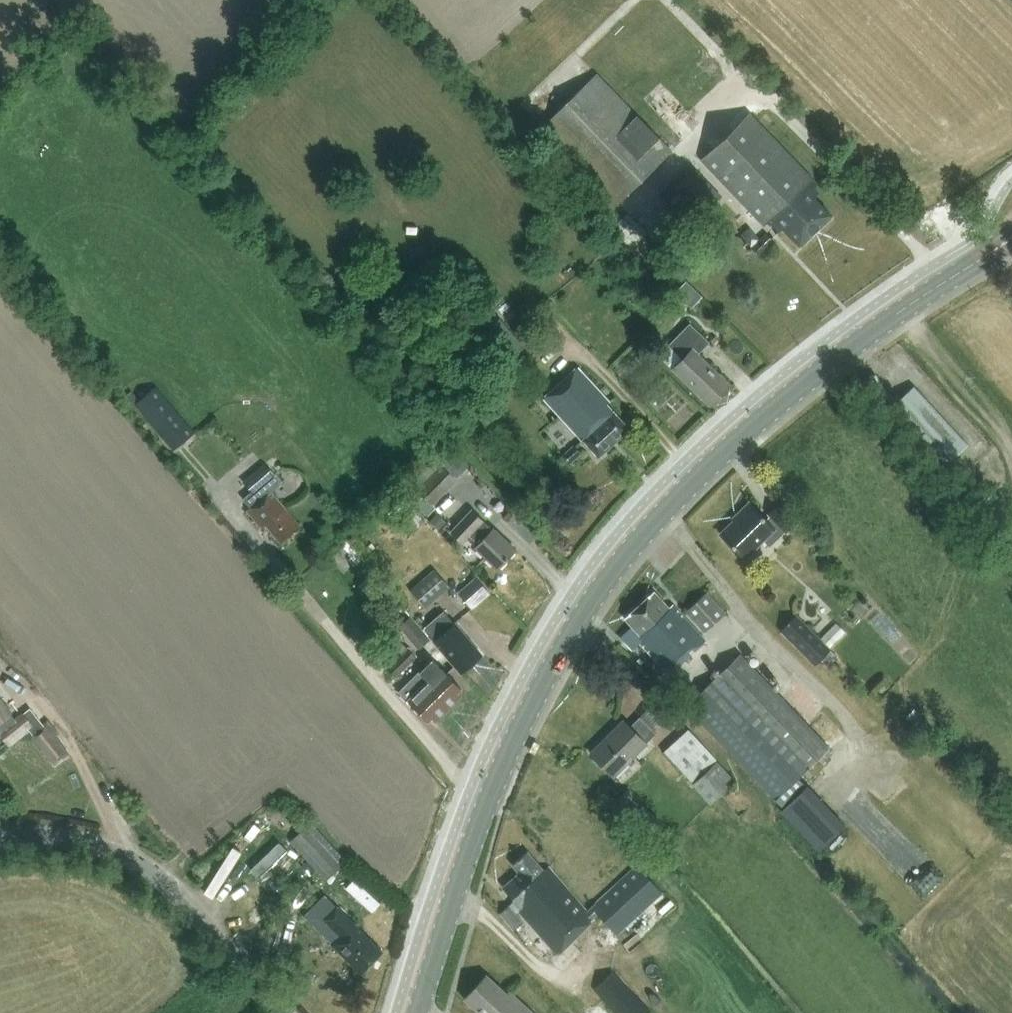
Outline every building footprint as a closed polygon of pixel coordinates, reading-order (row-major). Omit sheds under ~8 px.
[(672,150),(597,73),(534,134),(610,211),(672,150)] [(798,244),(831,214),(815,197),(820,193),(813,186),(817,183),(750,112),(701,159),(764,225),(769,221),(778,232),(783,228),(798,244)] [(721,195),(690,166),(667,191),(698,220),(721,195)] [(774,240),(767,232),(751,247),(758,255),(774,240)] [(711,405),(730,385),(698,354),(709,342),(689,322),(668,345),(682,359),(673,368),(711,405)] [(599,456),(628,428),(613,412),(614,412),(606,404),(609,401),(579,368),(544,397),(579,435),(581,433),(585,437),(583,439),(599,456)] [(194,433),(155,387),(136,403),(175,450),(194,433)] [(915,387),(890,409),(941,465),(966,443),(915,387)] [(442,464),(455,476),(467,462),(447,443),(434,457),(442,464)] [(570,463),(581,453),(573,445),(562,455),(570,463)] [(436,507),(432,504),(457,478),(455,476),(442,464),(440,466),(431,457),(403,486),(418,500),(415,504),(428,516),(436,507)] [(280,542),(299,526),(270,491),(280,482),(265,463),(243,481),(251,491),(242,498),(249,507),(246,509),(262,528),(266,525),(280,542)] [(767,545),(796,518),(779,501),(766,513),(768,514),(763,518),(747,501),(736,513),(737,514),(718,532),(742,557),(761,539),(767,545)] [(474,546),(496,568),(515,548),(492,527),(491,528),(470,509),(450,531),(461,542),(466,537),(474,545),(474,546)] [(415,533),(424,521),(411,512),(403,523),(415,533)] [(409,588),(425,606),(448,585),(432,568),(409,588)] [(476,604),(489,592),(476,577),(463,589),(476,604)] [(704,638),(671,602),(666,607),(650,589),(622,616),(629,624),(617,635),(630,649),(638,641),(667,671),(704,638)] [(707,592),(685,611),(704,631),(725,613),(707,592)] [(434,641),(460,673),(482,655),(456,623),(455,624),(444,610),(423,627),(435,641),(434,641)] [(780,631),(815,665),(820,659),(828,667),(838,656),(830,648),(845,632),(836,622),(820,638),(796,615),(780,631)] [(430,638),(410,616),(399,626),(419,649),(430,638)] [(398,637),(388,647),(406,666),(417,656),(398,637)] [(406,666),(388,647),(378,657),(388,668),(387,669),(395,677),(406,666)] [(829,746),(769,687),(737,655),(698,695),(688,705),(731,752),(784,807),(806,785),(798,777),(829,746)] [(412,679),(400,691),(428,720),(432,717),(436,721),(461,695),(457,691),(461,688),(432,659),(420,671),(428,680),(421,688),(412,679)] [(682,680),(672,690),(688,705),(698,695),(682,680)] [(11,714),(12,713),(0,699),(0,734),(8,745),(29,729),(56,764),(69,754),(54,736),(58,734),(47,721),(42,724),(30,709),(16,720),(11,714)] [(614,773),(656,732),(641,717),(631,727),(624,719),(592,750),(614,773)] [(664,751),(709,802),(735,780),(689,728),(664,751)] [(787,808),(825,849),(854,822),(817,781),(787,808)] [(237,857),(276,819),(268,811),(229,849),(237,857)] [(311,822),(290,841),(327,880),(347,861),(311,822)] [(514,929),(525,919),(554,949),(595,914),(613,934),(662,892),(636,863),(587,907),(546,863),(542,867),(526,849),(510,863),(517,870),(500,885),(514,901),(500,914),(514,929)] [(324,918),(341,936),(333,945),(361,973),(382,952),(325,894),(316,903),(328,914),(324,918)] [(594,988),(615,1012),(648,1012),(650,1011),(615,970),(594,988)] [(509,987),(505,991),(487,974),(465,997),(480,1011),(478,1012),(536,1012),(509,987)]
